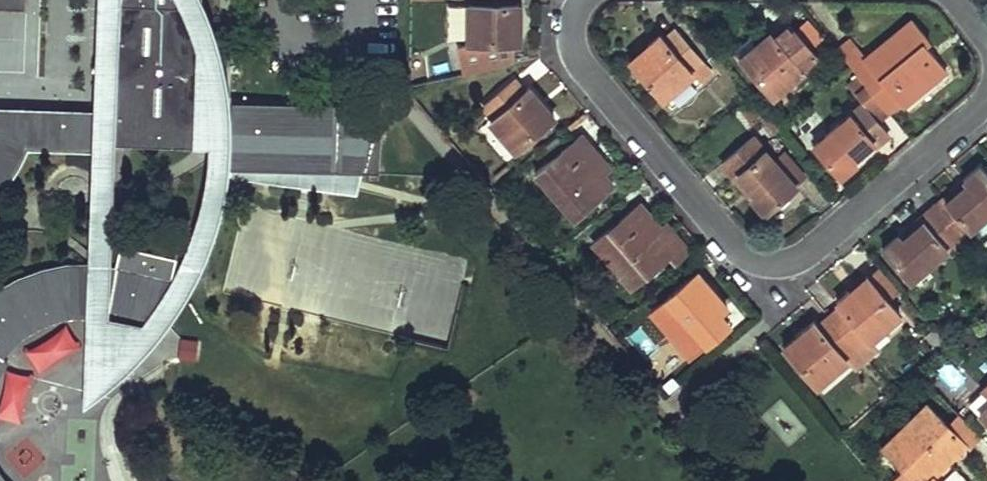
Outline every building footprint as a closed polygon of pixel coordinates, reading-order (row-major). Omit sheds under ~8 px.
[(30,37),(49,0),(0,0),(0,36),(30,37)] [(85,399),(122,372),(155,337),(185,300),(213,240),(222,203),(226,178),(226,176),(227,171),(227,169),(231,135),(231,102),(227,66),(216,22),(208,0),(184,0),(188,7),(197,37),(196,80),(195,99),(193,136),(211,137),(208,169),(198,214),(175,270),(143,318),(110,311),(117,132),(119,81),(123,0),(99,0),(85,399)] [(199,0),(105,0),(103,37),(89,68),(102,74),(119,81),(117,132),(181,135),(184,80),(196,80),(197,37),(199,0)] [(473,2),(468,2),(469,40),(513,42),(513,18),(520,18),(520,0),(513,0),(473,0),(473,2)] [(925,39),(909,21),(867,57),(851,39),(838,50),(851,65),(856,72),(888,110),(899,100),(902,104),(945,67),(928,47),(925,49),(919,43),(925,39)] [(746,37),(732,48),(772,96),(802,70),(799,66),(810,56),(788,31),(783,31),(781,28),(768,38),(764,33),(752,44),(746,37)] [(660,35),(647,46),(651,51),(634,65),(662,97),(692,72),(689,68),(699,59),(674,30),(664,39),(660,35)] [(647,46),(630,60),(634,65),(651,51),(647,46)] [(498,48),(489,47),(489,61),(499,60),(498,48)] [(802,70),(788,83),(794,90),(809,77),(806,73),(816,64),(810,56),(799,66),(802,70)] [(181,135),(117,132),(119,81),(102,74),(100,114),(99,141),(193,145),(193,136),(195,99),(196,80),(184,80),(181,135)] [(515,79),(485,105),(493,116),(489,119),(516,149),(549,120),(534,103),(539,99),(528,86),(524,89),(515,79)] [(539,99),(534,103),(549,120),(554,116),(539,99)] [(360,174),(371,132),(361,131),(361,121),(337,120),(338,110),(235,107),(236,101),(231,102),(231,135),(227,169),(360,174)] [(236,101),(235,107),(338,110),(337,120),(361,121),(361,131),(371,132),(377,106),(236,101)] [(862,104),(814,144),(838,173),(855,159),(852,156),(871,140),(874,143),(886,133),(862,104)] [(751,105),(745,112),(753,121),(760,115),(751,105)] [(0,110),(0,190),(11,176),(24,150),(99,152),(99,141),(100,114),(0,110)] [(582,134),(537,173),(574,217),(613,184),(603,173),(610,167),(582,134)] [(752,135),(721,160),(734,176),(737,172),(755,193),(751,197),(764,213),(795,187),(752,135)] [(932,208),(958,239),(986,215),(986,173),(981,166),(964,181),(968,185),(948,202),(944,198),(932,208)] [(360,174),(227,169),(227,171),(226,176),(226,178),(355,195),(360,174)] [(737,172),(734,176),(751,197),(755,193),(737,172)] [(964,181),(944,198),(948,202),(968,185),(964,181)] [(661,227),(641,202),(595,241),(632,286),(671,253),(664,244),(671,238),(661,227)] [(899,236),(883,249),(910,280),(958,239),(932,208),(920,218),(924,222),(903,241),(899,236)] [(920,218),(899,236),(903,241),(924,222),(920,218)] [(667,222),(661,227),(671,238),(664,244),(671,253),(676,258),(689,248),(667,222)] [(5,348),(18,335),(35,325),(54,318),(75,315),(98,315),(110,319),(110,311),(143,318),(158,322),(172,259),(121,247),(116,270),(99,267),(77,266),(52,268),(27,274),(6,284),(0,288),(0,353),(5,348)] [(699,269),(653,309),(692,354),(730,321),(721,311),(729,304),(699,269)] [(867,276),(849,292),(852,297),(871,281),(867,276)] [(841,307),(830,317),(855,346),(865,337),(868,341),(900,314),(871,281),(852,297),(849,292),(837,302),(841,307)] [(815,320),(802,331),(806,336),(788,351),(817,385),(847,359),(844,355),(855,346),(830,317),(820,325),(815,320)] [(802,331),(784,347),(788,351),(806,336),(802,331)] [(180,336),(179,357),(196,359),(198,337),(180,336)] [(943,419),(928,402),(882,445),(901,466),(891,475),(897,480),(938,480),(932,474),(936,471),(931,466),(961,438),(965,443),(977,433),(954,409),(943,419)] [(979,413),(986,421),(986,405),(979,413)] [(961,438),(931,466),(936,471),(965,443),(961,438)] [(429,474),(431,480),(445,480),(451,479),(447,468),(429,474)] [(956,469),(943,480),(967,480),(956,469)]
